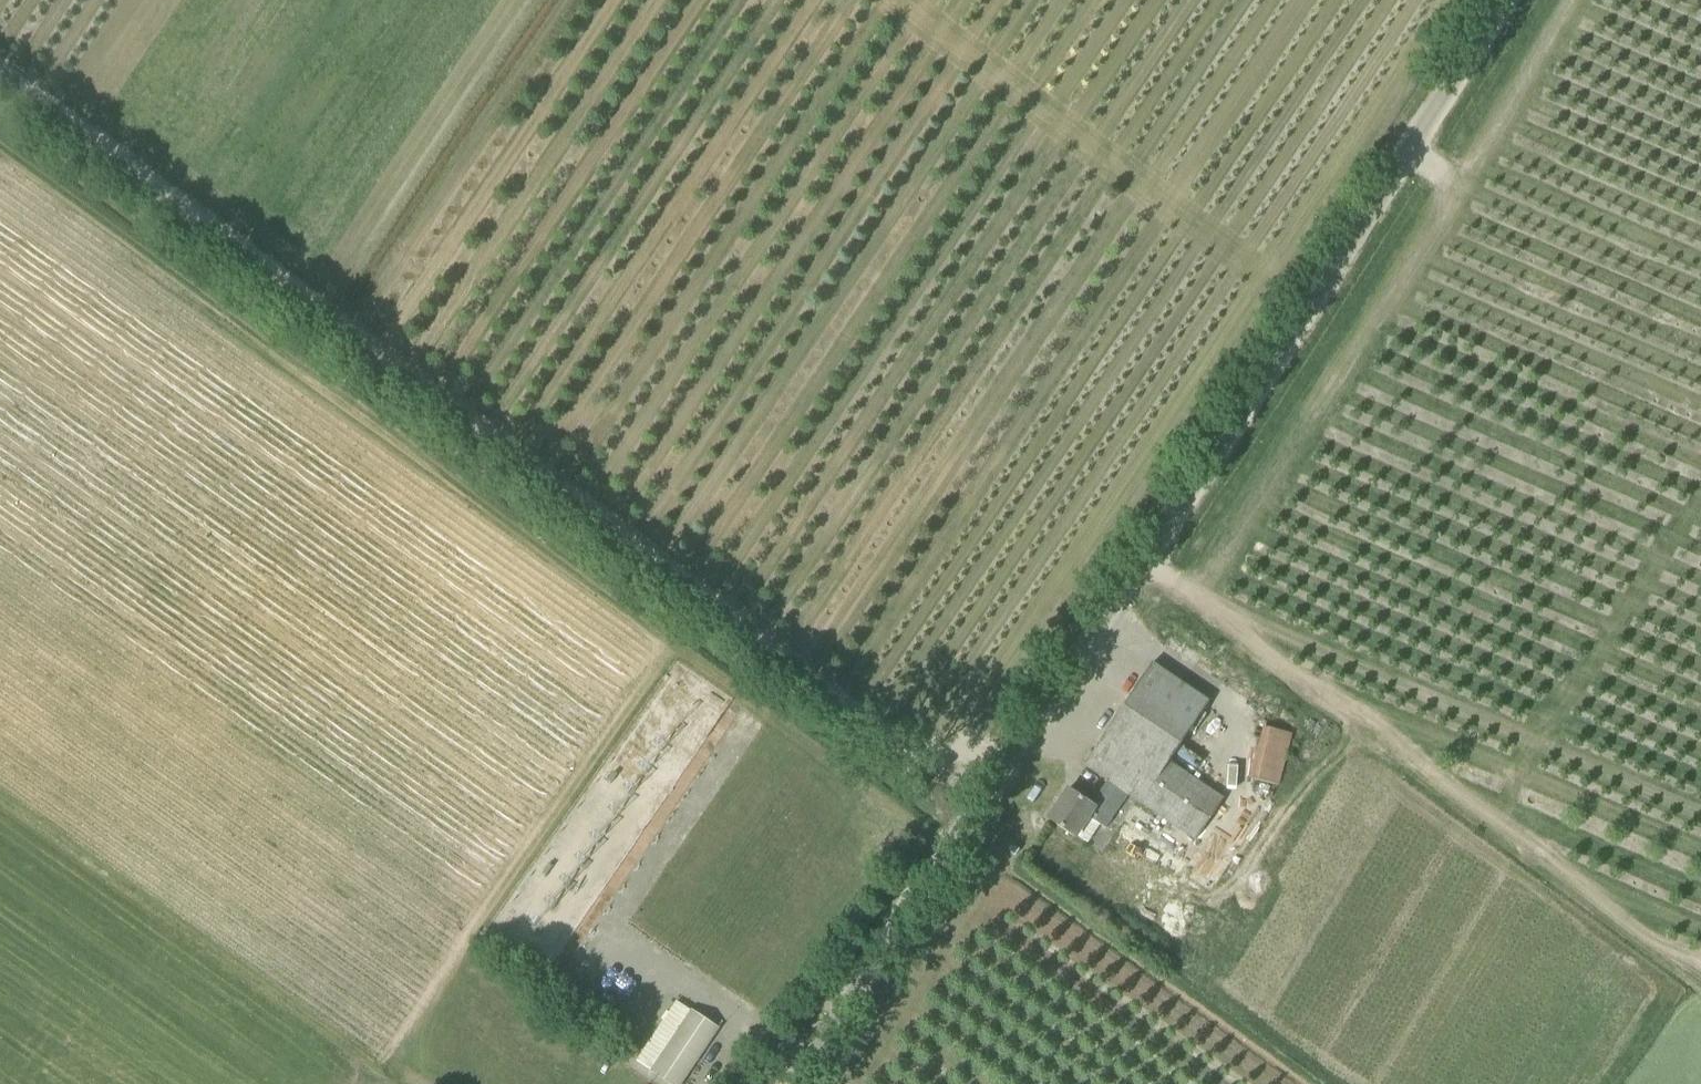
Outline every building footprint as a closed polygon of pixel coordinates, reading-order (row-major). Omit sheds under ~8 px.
[(1221,797),(1168,762),(1209,702),(1152,663),(1085,764),(1108,780),(1129,794),(1196,839),(1223,799),(1221,797)] [(1292,732),(1261,725),(1249,777),(1280,784),(1292,732)] [(1114,816),(1129,794),(1108,780),(1091,805),(1068,789),(1048,819),(1076,837),(1090,817),(1115,834),(1123,822),(1114,816)] [(693,1011),(676,1000),(636,1060),(672,1083),(681,1083),(718,1028),(693,1011)]
